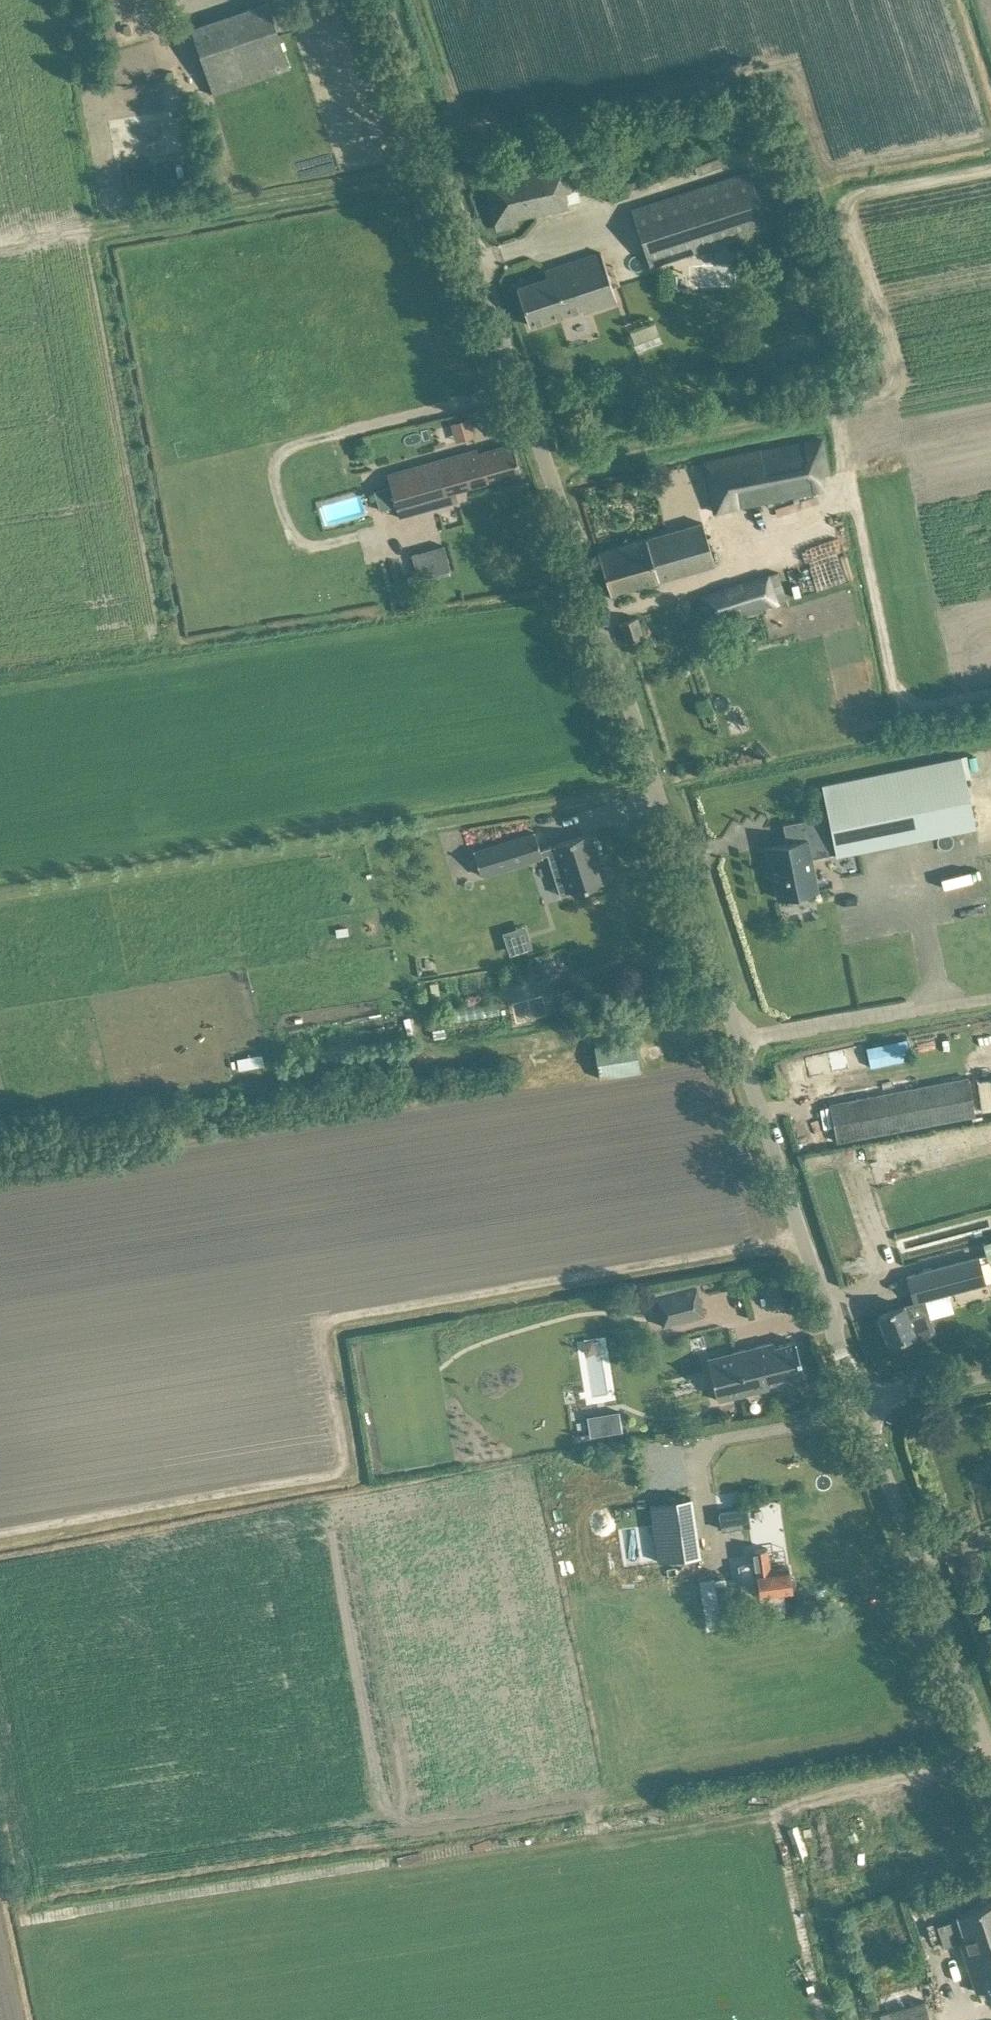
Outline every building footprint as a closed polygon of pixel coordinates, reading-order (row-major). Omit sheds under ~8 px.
[(289,68),(267,2),(191,28),(213,94),(289,68)] [(483,174),(494,221),(566,205),(563,191),(577,188),(569,154),(483,174)] [(768,228),(749,171),(631,209),(649,266),(768,228)] [(600,252),(544,270),(547,277),(516,287),(529,325),(580,308),(582,312),(616,300),(600,252)] [(643,263),(628,263),(629,286),(644,285),(643,263)] [(664,325),(614,339),(621,364),(671,350),(664,325)] [(461,446),(479,443),(475,423),(458,426),(461,446)] [(716,511),(831,489),(821,438),(706,461),(716,511)] [(477,448),(386,474),(398,517),(458,500),(455,491),(520,473),(512,443),(478,452),(477,448)] [(597,552),(610,594),(714,564),(702,522),(597,552)] [(412,555),(418,578),(451,569),(445,546),(412,555)] [(701,603),(690,606),(698,629),(777,602),(770,575),(700,597),(701,603)] [(625,642),(643,636),(636,617),(619,622),(625,642)] [(773,878),(771,879),(771,880),(773,880),(777,898),(786,897),(792,900),(802,899),(806,893),(815,891),(808,858),(834,853),(834,855),(974,827),(961,757),(822,785),(828,815),(783,824),(785,838),(791,837),(792,842),(766,848),(770,869),(771,869),(773,878)] [(534,832),(473,851),(481,875),(542,856),(547,854),(560,895),(601,882),(586,834),(554,844),(555,845),(540,849),(534,832)] [(461,885),(472,885),(473,855),(462,855),(461,885)] [(437,1008),(471,1002),(467,977),(433,983),(437,1008)] [(560,988),(547,991),(552,1011),(565,1008),(560,988)] [(543,993),(527,997),(532,1017),(548,1013),(543,993)] [(634,1039),(593,1046),(599,1078),(640,1072),(634,1039)] [(844,1048),(828,1052),(832,1072),(849,1068),(844,1048)] [(974,1115),(967,1077),(830,1104),(837,1141),(974,1115)] [(904,1306),(904,1305),(892,1310),(892,1309),(888,1310),(889,1311),(878,1315),(888,1343),(899,1339),(901,1343),(929,1333),(924,1318),(926,1317),(922,1299),(984,1282),(978,1257),(907,1275),(914,1301),(915,1301),(915,1303),(904,1306)] [(655,1297),(662,1326),(694,1318),(691,1304),(700,1302),(696,1286),(655,1297)] [(599,1321),(582,1324),(589,1359),(605,1356),(599,1321)] [(773,1342),(707,1358),(717,1400),(769,1387),(767,1383),(804,1374),(795,1341),(774,1346),(773,1342)] [(692,1497),(649,1504),(657,1561),(700,1553),(692,1497)] [(746,1507),(720,1511),(723,1528),(749,1524),(746,1507)] [(754,1563),(739,1565),(743,1596),(759,1594),(759,1595),(760,1595),(763,1611),(765,1611),(766,1614),(776,1612),(777,1609),(786,1608),(784,1592),(792,1590),(792,1588),(795,1586),(794,1579),(790,1577),(789,1566),(770,1569),(767,1547),(753,1549),(754,1563)] [(937,1925),(944,1946),(965,1938),(967,1945),(973,1960),(967,1962),(977,1991),(990,1986),(990,1902),(956,1913),(958,1918),(937,1925)] [(879,2012),(881,2019),(928,2019),(923,2000),(879,2012)]
